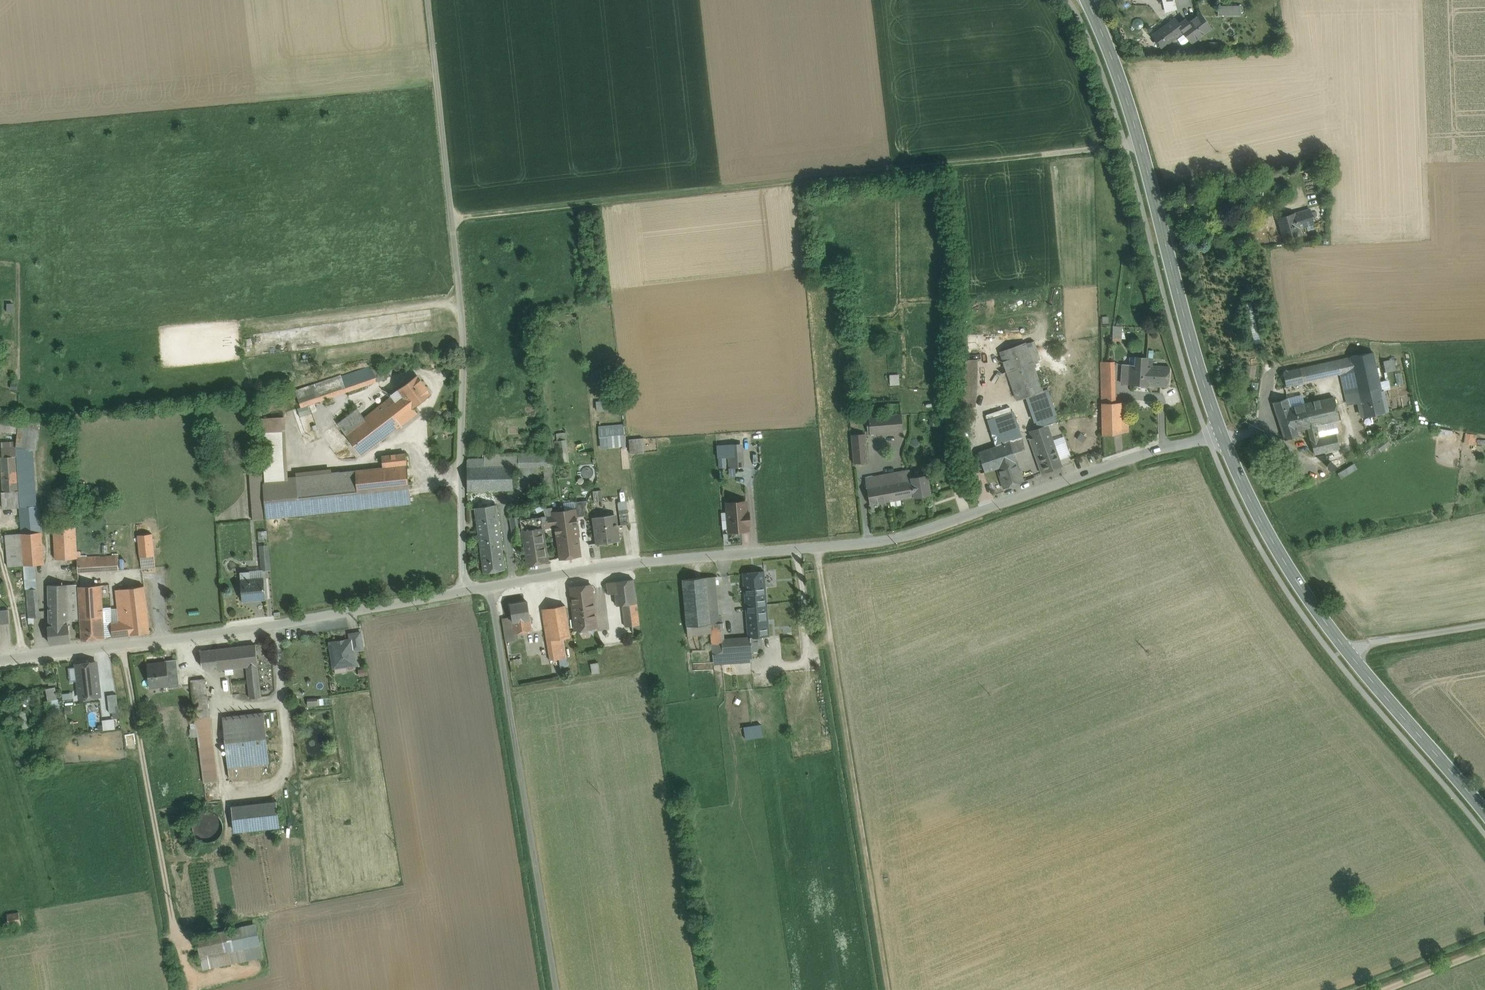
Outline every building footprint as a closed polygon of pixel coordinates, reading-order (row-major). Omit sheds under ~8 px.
[(1164,12),(1176,9),(1174,0),(1161,0),(1164,12)] [(1241,7),(1218,7),(1218,15),(1241,15),(1241,7)] [(1200,14),(1188,23),(1185,20),(1179,24),(1184,31),(1183,31),(1192,42),(1210,28),(1200,14)] [(1175,19),(1152,35),(1161,48),(1173,39),(1174,39),(1183,31),(1184,31),(1179,24),(1175,19)] [(1309,210),(1293,215),(1297,228),(1313,224),(1309,210)] [(1293,215),(1279,219),(1285,238),(1299,234),(1297,228),(1293,215)] [(1122,327),(1114,326),(1112,340),(1120,341),(1122,327)] [(1025,343),(1000,352),(1017,399),(1042,391),(1032,362),(1040,359),(1033,341),(1025,343)] [(1373,352),(1350,357),(1361,406),(1363,415),(1386,410),(1373,352)] [(1152,365),(1146,365),(1147,358),(1136,357),(1130,357),(1129,365),(1130,365),(1129,383),(1142,384),(1148,384),(1148,385),(1168,386),(1169,367),(1152,365)] [(1350,357),(1300,368),(1303,383),(1341,374),(1349,409),(1361,406),(1350,357)] [(1394,357),(1382,360),(1384,371),(1397,369),(1394,357)] [(977,398),(978,359),(968,359),(968,360),(964,360),(964,361),(961,361),(960,399),(968,399),(968,397),(977,398)] [(1114,361),(1100,362),(1101,403),(1115,402),(1114,361)] [(380,363),(359,370),(365,385),(385,378),(383,371),(380,363)] [(1129,365),(1123,365),(1122,382),(1129,383),(1130,365),(1129,365)] [(1300,368),(1283,372),(1286,386),(1303,383),(1300,368)] [(359,370),(341,376),(346,391),(346,392),(365,385),(359,370)] [(340,375),(329,379),(335,395),(346,391),(341,376),(340,375)] [(417,376),(399,389),(413,407),(430,393),(417,376)] [(329,379),(303,387),(309,404),(335,395),(329,379)] [(303,387),(294,390),(300,407),(309,404),(303,387)] [(392,394),(382,389),(338,424),(361,456),(417,413),(413,407),(399,389),(398,389),(392,394)] [(1042,391),(1030,396),(1034,408),(1046,404),(1042,391)] [(1287,399),(1289,407),(1304,404),(1302,396),(1287,399)] [(1332,398),(1304,404),(1310,427),(1316,426),(1339,420),(1334,398),(1332,398)] [(599,410),(614,409),(613,399),(598,400),(599,410)] [(1304,404),(1289,407),(1287,399),(1274,403),(1285,438),(1298,434),(1296,430),(1308,428),(1310,427),(1304,404)] [(1115,402),(1101,403),(1102,436),(1128,432),(1128,402),(1115,402)] [(1034,408),(1033,409),(1040,427),(1046,425),(1053,423),(1046,404),(1034,408)] [(1361,406),(1349,409),(1351,418),(1363,415),(1361,406)] [(1010,442),(1022,438),(1013,411),(990,419),(999,445),(1010,442)] [(901,415),(869,417),(870,433),(903,431),(901,415)] [(339,472),(288,478),(285,417),(284,417),(284,420),(276,420),(276,417),(262,418),(265,481),(263,484),(266,519),(343,511),(342,496),(339,472)] [(16,433),(18,421),(0,419),(0,431),(16,433)] [(18,436),(16,450),(36,452),(39,421),(20,419),(18,436)] [(624,425),(599,427),(600,437),(607,436),(625,435),(624,425)] [(1040,427),(1030,431),(1033,438),(1029,440),(1039,467),(1037,468),(1040,475),(1061,467),(1046,425),(1040,427)] [(1310,427),(1308,428),(1311,440),(1318,438),(1316,426),(1310,427)] [(1465,432),(1465,442),(1478,443),(1478,433),(1465,432)] [(865,434),(851,435),(852,449),(866,448),(865,434)] [(1318,438),(1311,440),(1314,454),(1340,448),(1336,434),(1318,438)] [(625,435),(607,436),(608,447),(625,445),(625,435)] [(2,451),(16,450),(18,436),(1,436),(2,451)] [(1381,451),(1391,444),(1385,436),(1375,443),(1381,451)] [(629,439),(630,453),(645,452),(644,438),(629,439)] [(1014,454),(1025,450),(1022,438),(1010,442),(1014,454)] [(557,440),(554,441),(557,465),(569,463),(566,439),(557,440)] [(999,445),(978,452),(985,472),(998,468),(1016,462),(1014,454),(1010,442),(999,445)] [(741,446),(727,447),(729,468),(743,467),(741,446)] [(866,448),(852,449),(854,463),(868,462),(866,448)] [(383,467),(339,472),(342,496),(409,489),(405,453),(381,456),(383,467)] [(543,453),(518,453),(518,466),(545,466),(543,453)] [(552,453),(543,453),(545,466),(553,466),(552,453)] [(726,466),(724,455),(717,456),(718,467),(726,466)] [(2,457),(1,457),(3,492),(18,491),(16,456),(2,457)] [(485,458),(467,459),(467,467),(485,466),(485,458)] [(1016,462),(998,468),(1004,488),(1023,481),(1016,462)] [(512,465),(485,466),(486,490),(513,489),(512,465)] [(485,466),(467,467),(468,491),(486,490),(485,466)] [(553,466),(545,466),(548,503),(557,498),(553,466)] [(904,480),(867,487),(870,505),(914,496),(911,478),(909,470),(902,471),(904,480)] [(902,471),(865,478),(867,487),(904,480),(902,471)] [(253,520),(265,519),(261,472),(249,473),(253,520)] [(927,476),(911,478),(914,496),(914,497),(930,494),(927,476)] [(409,489),(342,496),(343,511),(411,503),(409,489)] [(595,500),(603,500),(603,490),(594,490),(595,500)] [(18,491),(3,492),(3,497),(1,497),(2,508),(19,507),(18,491)] [(587,500),(574,502),(575,509),(576,517),(585,516),(584,508),(587,500)] [(618,502),(619,510),(628,509),(626,501),(618,502)] [(746,501),(726,503),(728,520),(749,519),(748,513),(747,513),(746,501)] [(495,505),(475,508),(481,547),(501,544),(495,505)] [(19,507),(22,534),(37,532),(35,506),(19,507)] [(575,509),(553,512),(553,515),(554,515),(555,526),(557,540),(579,537),(579,536),(577,523),(577,522),(577,518),(576,517),(575,509)] [(628,509),(619,510),(621,525),(630,524),(628,509)] [(553,515),(531,518),(528,517),(520,516),(522,531),(543,527),(543,528),(555,526),(554,515),(553,515)] [(614,515),(594,517),(598,544),(618,541),(616,526),(617,526),(617,524),(616,524),(614,515)] [(520,516),(510,517),(514,543),(524,542),(522,531),(520,516)] [(749,519),(728,520),(729,532),(748,530),(748,524),(749,524),(749,519)] [(75,526),(54,527),(54,534),(57,534),(59,557),(56,557),(56,559),(77,558),(75,526)] [(543,527),(522,531),(524,542),(527,565),(549,561),(543,528),(543,527)] [(37,532),(22,534),(24,565),(35,564),(44,564),(41,532),(37,532)] [(152,533),(138,535),(140,557),(154,555),(152,533)] [(24,565),(22,534),(6,535),(8,567),(24,565)] [(579,537),(557,540),(559,559),(581,556),(579,537)] [(501,544),(481,547),(484,572),(504,569),(501,544)] [(268,545),(260,545),(261,558),(269,557),(268,545)] [(125,555),(97,557),(98,571),(126,570),(125,555)] [(154,555),(140,557),(141,569),(155,567),(154,555)] [(97,557),(77,558),(78,573),(98,571),(97,557)] [(269,557),(261,558),(262,570),(263,570),(270,570),(269,557)] [(35,564),(24,565),(29,617),(35,617),(39,616),(35,564)] [(262,570),(240,572),(242,601),(252,600),(252,598),(264,597),(264,600),(265,599),(264,579),(263,579),(263,570),(262,570)] [(764,572),(744,574),(745,595),(765,594),(765,591),(764,572)] [(716,576),(706,577),(710,617),(719,616),(716,576)] [(706,577),(682,580),(687,626),(710,624),(710,617),(706,577)] [(633,579),(614,582),(615,593),(617,606),(622,605),(636,603),(633,579)] [(614,582),(607,583),(608,594),(615,593),(614,582)] [(75,585),(48,585),(49,618),(68,618),(68,620),(76,620),(75,585)] [(78,587),(80,618),(103,616),(103,609),(101,585),(78,587)] [(591,585),(570,587),(572,605),(593,602),(591,585)] [(144,586),(125,589),(131,635),(149,632),(144,586)] [(125,589),(115,590),(118,609),(119,622),(113,623),(111,623),(113,637),(131,635),(125,589)] [(777,590),(765,591),(765,594),(745,595),(749,637),(761,636),(769,636),(767,609),(778,608),(778,603),(777,593),(777,590)] [(777,593),(778,603),(785,603),(785,593),(777,593)] [(528,602),(510,605),(512,617),(514,633),(532,631),(528,602)] [(593,602),(572,605),(576,629),(603,626),(602,615),(595,616),(593,602)] [(636,603),(622,605),(625,627),(632,626),(639,625),(636,603)] [(565,605),(542,609),(547,641),(563,638),(570,637),(565,605)] [(0,610),(0,624),(10,623),(9,609),(0,610)] [(113,623),(111,609),(103,609),(103,616),(104,638),(113,637),(111,623),(113,623)] [(118,609),(111,609),(113,623),(119,622),(118,609)] [(103,616),(80,618),(81,627),(80,627),(81,640),(104,638),(103,616)] [(512,617),(502,619),(505,635),(514,633),(512,617)] [(68,618),(49,618),(49,627),(48,627),(50,643),(70,641),(68,624),(68,620),(68,618)] [(710,624),(711,633),(713,654),(723,653),(722,639),(724,639),(723,622),(720,623),(710,624)] [(710,624),(687,626),(687,635),(711,633),(710,624)] [(360,632),(350,634),(350,640),(351,640),(353,651),(363,649),(360,632)] [(514,633),(505,635),(506,642),(516,640),(514,633)] [(685,635),(677,636),(678,643),(686,642),(685,635)] [(761,636),(749,637),(724,639),(722,639),(723,653),(723,661),(738,660),(738,652),(752,651),(762,650),(761,636)] [(563,638),(547,641),(550,660),(559,659),(566,658),(563,638)] [(350,640),(330,643),(332,653),(331,654),(331,657),(333,659),(334,667),(355,664),(353,651),(351,640),(350,640)] [(255,644),(214,649),(216,668),(217,670),(246,666),(257,665),(258,665),(255,644)] [(214,649),(200,651),(202,667),(213,665),(214,669),(216,668),(214,649)] [(738,660),(723,661),(724,664),(753,662),(752,651),(738,652),(738,660)] [(566,658),(559,659),(560,667),(567,666),(566,658)] [(177,659),(165,660),(165,663),(167,676),(178,675),(177,659)] [(96,662),(76,664),(80,698),(100,696),(96,662)] [(598,662),(591,664),(592,674),(600,672),(598,662)] [(165,663),(148,665),(151,686),(168,684),(168,687),(180,686),(178,675),(167,676),(165,663)] [(257,665),(246,666),(250,698),(261,697),(257,665)] [(205,678),(191,680),(196,719),(210,717),(205,678)] [(55,687),(46,689),(48,700),(57,699),(55,687)] [(116,694),(107,695),(109,713),(119,712),(116,694)] [(45,701),(49,718),(62,716),(59,698),(57,699),(48,700),(45,701)] [(263,712),(222,717),(228,767),(269,763),(263,712)] [(210,717),(196,719),(196,720),(190,721),(191,729),(197,728),(204,783),(218,781),(210,717)] [(105,729),(116,728),(115,718),(104,719),(105,729)] [(98,750),(98,747),(98,745),(98,743),(97,741),(95,739),(93,738),(91,737),(89,736),(87,736),(84,737),(81,739),(79,741),(78,743),(78,745),(78,747),(78,751),(80,753),(81,755),(83,756),(85,757),(88,757),(92,756),(94,755),(96,754),(98,750)] [(276,802),(232,807),(235,831),(278,826),(276,802)] [(222,832),(223,826),(222,821),(218,816),(213,812),(208,811),(202,813),(197,816),(194,821),(193,827),(194,832),(197,837),(202,841),(208,842),(214,840),(218,837),(222,832)] [(7,914),(9,924),(21,923),(19,912),(7,914)] [(240,928),(196,937),(202,968),(246,959),(240,928)]
